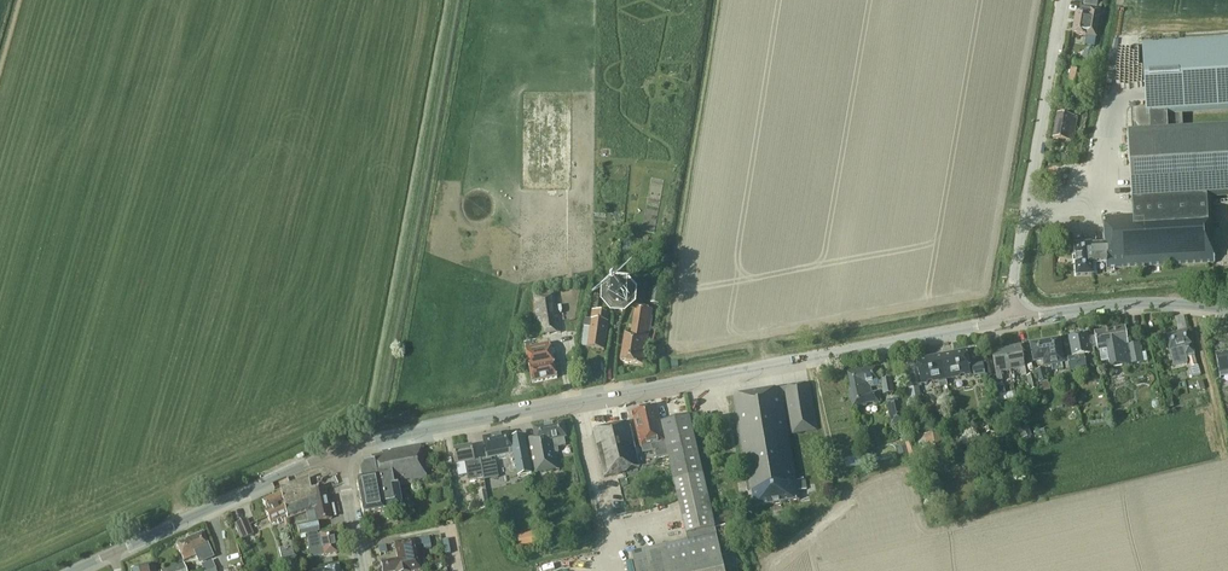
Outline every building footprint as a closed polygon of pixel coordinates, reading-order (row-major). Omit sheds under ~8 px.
[(1098,0),(1084,0),(1083,6),(1097,8),(1098,0)] [(1100,11),(1081,8),(1080,13),(1076,12),(1072,33),(1086,36),(1096,37),(1100,11)] [(1116,34),(1114,47),(1130,50),(1132,37),(1116,34)] [(1213,263),(1210,196),(1227,195),(1227,128),(1160,132),(1159,113),(1227,109),(1227,44),(1142,49),(1145,109),(1131,110),(1132,134),(1128,134),(1133,216),(1103,218),(1104,245),(1091,245),(1091,244),(1074,245),(1075,276),(1097,275),(1097,264),(1105,263),(1105,269),(1213,263)] [(1097,52),(1084,49),(1082,61),(1094,63),(1097,52)] [(1074,107),(1083,108),(1083,107),(1084,107),(1085,102),(1073,100),(1073,104),(1074,104),(1074,107)] [(1083,108),(1074,107),(1073,115),(1082,116),(1083,108)] [(1077,117),(1058,114),(1053,138),(1072,142),(1077,117)] [(624,287),(617,287),(615,287),(610,292),(608,293),(608,301),(608,303),(613,308),(614,309),(622,310),(624,310),(630,305),(631,304),(631,296),(631,294),(626,288),(624,287)] [(659,305),(662,289),(653,288),(651,303),(659,305)] [(561,333),(555,297),(554,291),(533,295),(539,336),(561,333)] [(600,295),(591,294),(590,307),(598,308),(600,295)] [(631,334),(629,334),(625,333),(620,361),(643,365),(652,309),(636,306),(632,327),(631,334)] [(606,312),(592,310),(591,320),(584,319),(582,329),(581,337),(588,338),(587,347),(587,348),(604,350),(608,322),(607,322),(608,315),(606,312)] [(1101,363),(1110,361),(1111,367),(1144,362),(1141,343),(1128,345),(1125,327),(1094,333),(1097,350),(1099,350),(1101,363)] [(1194,353),(1188,331),(1166,337),(1174,367),(1188,363),(1186,355),(1194,353)] [(1068,357),(1070,367),(1070,371),(1086,368),(1085,365),(1083,355),(1090,353),(1087,334),(1069,337),(1072,357),(1068,357)] [(1063,356),(1059,338),(1030,344),(1034,361),(1044,359),(1045,365),(1062,362),(1061,356),(1063,356)] [(550,341),(550,340),(527,344),(527,345),(525,346),(532,383),(557,378),(550,341)] [(1006,349),(1010,371),(1020,369),(1021,377),(1026,376),(1020,346),(1006,349)] [(1010,371),(1006,349),(991,351),(997,381),(1001,380),(1000,373),(1010,371)] [(941,355),(946,379),(960,376),(960,375),(964,374),(965,375),(971,374),(966,350),(941,355)] [(1218,353),(1222,377),(1223,377),(1222,373),(1227,372),(1227,352),(1218,353)] [(947,386),(946,379),(941,355),(916,360),(921,384),(928,383),(927,382),(932,381),(932,382),(938,381),(940,388),(947,386)] [(1198,366),(1195,356),(1188,358),(1191,368),(1198,366)] [(983,364),(972,366),(974,377),(985,375),(983,364)] [(878,381),(876,368),(847,373),(851,391),(849,391),(852,408),(880,403),(879,396),(878,391),(872,392),(872,388),(879,386),(879,387),(882,387),(883,395),(893,393),(891,378),(881,380),(878,381)] [(1035,372),(1039,387),(1041,393),(1050,391),(1044,369),(1035,372)] [(1037,390),(1033,375),(1027,377),(1030,391),(1037,390)] [(781,388),(782,393),(784,393),(791,434),(817,429),(809,384),(781,388)] [(921,386),(921,384),(903,388),(907,408),(922,405),(919,387),(921,386)] [(997,396),(1005,394),(1003,385),(995,387),(997,396)] [(732,396),(744,471),(793,463),(782,393),(781,388),(732,396)] [(905,424),(900,399),(886,401),(891,426),(905,424)] [(657,407),(632,411),(640,447),(649,445),(650,448),(653,448),(654,452),(656,451),(657,458),(669,456),(674,482),(687,539),(632,552),(636,570),(725,570),(703,475),(689,416),(661,423),(657,407)] [(627,472),(639,467),(640,467),(629,422),(593,430),(604,478),(627,472)] [(995,432),(993,422),(986,424),(986,428),(983,429),(984,434),(995,432)] [(566,438),(563,423),(534,428),(535,438),(527,439),(533,473),(559,469),(556,453),(559,453),(557,447),(565,445),(564,438),(566,438)] [(1032,436),(1027,424),(1017,428),(1021,440),(1032,436)] [(487,459),(499,457),(500,459),(506,458),(505,456),(514,454),(511,438),(510,433),(483,438),(487,459)] [(940,446),(937,433),(924,435),(930,462),(936,461),(935,459),(945,457),(943,446),(940,446)] [(524,435),(511,438),(514,454),(505,456),(506,458),(509,473),(517,471),(518,477),(532,474),(524,435)] [(917,456),(913,442),(905,444),(909,458),(917,456)] [(402,507),(398,485),(427,480),(420,445),(382,452),(382,455),(371,457),(372,464),(363,465),(359,471),(361,480),(356,481),(359,493),(358,493),(360,500),(360,503),(363,515),(382,511),(402,507)] [(472,446),(454,450),(457,464),(465,463),(469,481),(484,478),(485,478),(484,474),(482,464),(482,462),(476,464),(475,460),(472,446)] [(908,455),(906,446),(898,448),(900,457),(908,455)] [(490,463),(482,464),(484,474),(485,478),(484,478),(484,479),(493,477),(490,463)] [(796,481),(793,463),(744,471),(748,493),(752,492),(755,507),(799,500),(798,491),(807,489),(805,479),(796,481)] [(308,478),(279,489),(280,493),(286,517),(287,519),(287,520),(306,513),(308,523),(297,525),(299,536),(306,534),(316,533),(319,532),(317,522),(331,519),(324,487),(310,490),(308,478)] [(489,509),(488,505),(486,491),(478,492),(481,510),(489,509)] [(281,519),(286,517),(280,493),(262,501),(267,511),(265,512),(271,524),(276,522),(278,525),(283,523),(281,519)] [(253,535),(246,519),(233,525),(240,541),(253,535)] [(207,544),(202,532),(176,544),(181,556),(183,560),(205,551),(210,562),(212,561),(214,560),(209,549),(207,544)] [(317,535),(316,533),(306,534),(311,558),(323,555),(324,555),(337,553),(333,532),(320,534),(320,535),(317,535)] [(535,544),(533,534),(519,538),(521,547),(535,544)] [(417,555),(414,540),(412,540),(411,540),(394,543),(398,559),(380,562),(382,570),(415,570),(420,570),(417,555)] [(286,570),(296,570),(296,568),(297,568),(294,554),(293,555),(291,546),(278,549),(283,570),(284,570),(286,570)]
